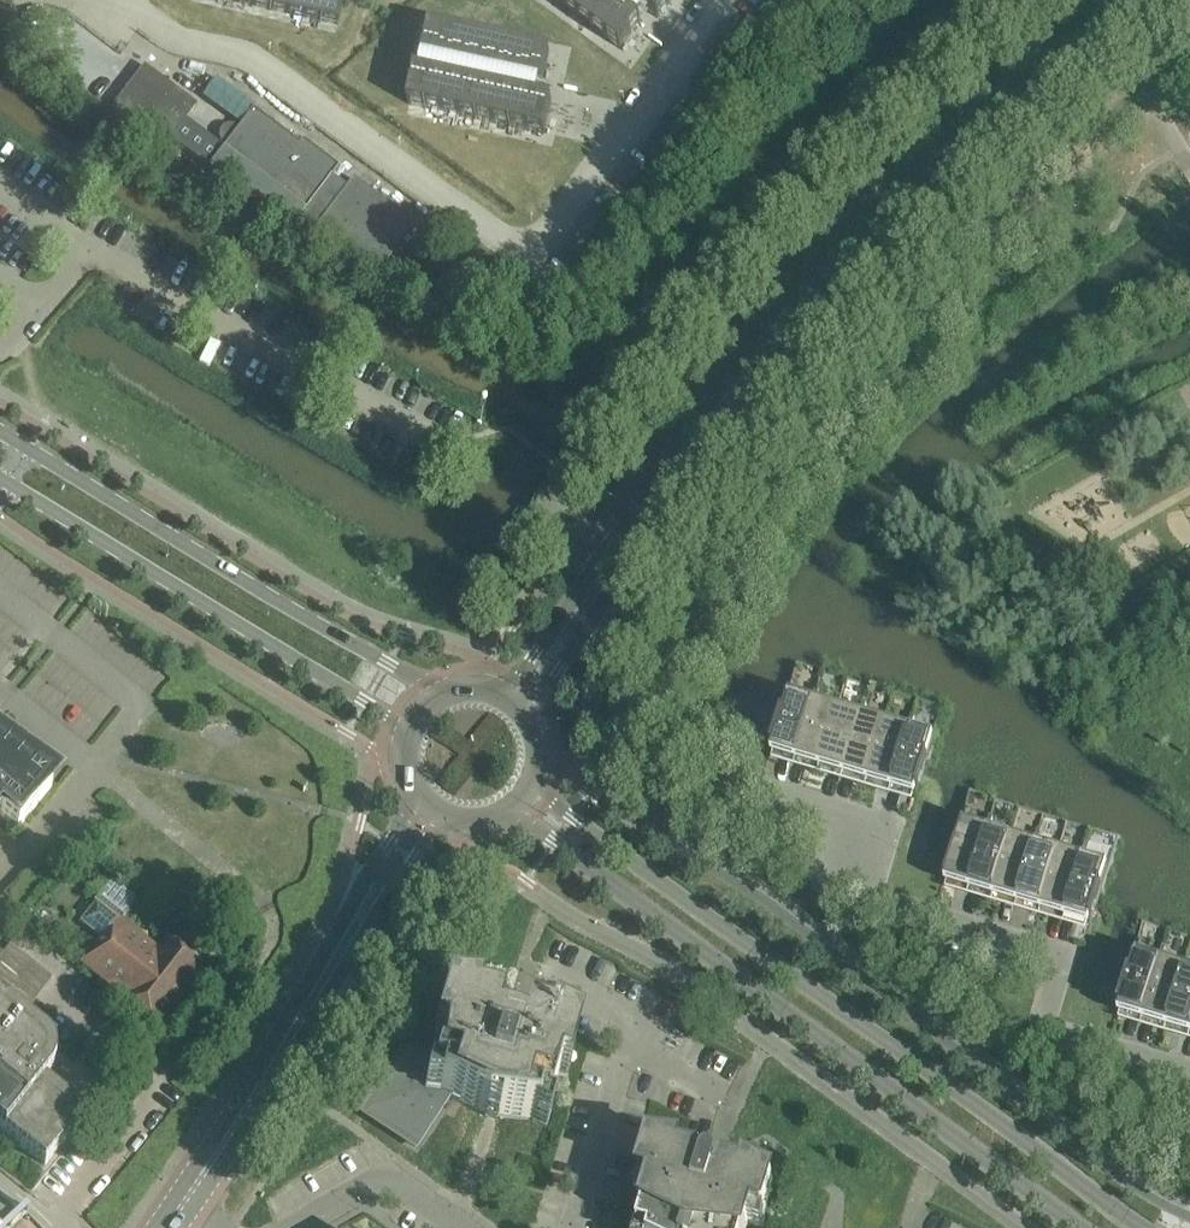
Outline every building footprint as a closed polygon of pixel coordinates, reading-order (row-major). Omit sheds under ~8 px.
[(338,24),(343,0),(232,0),(338,24)] [(620,47),(641,20),(629,11),(636,1),(658,17),(671,0),(556,0),(620,47)] [(43,12),(28,15),(31,26),(45,22),(43,12)] [(415,69),(408,103),(545,133),(552,99),(530,93),(532,82),(542,85),(550,51),(430,25),(423,58),(423,59),(421,70),(415,69)] [(144,65),(109,111),(149,141),(156,131),(169,141),(197,106),(144,65)] [(253,109),(242,124),(238,129),(233,126),(228,126),(224,128),(221,132),(220,137),(222,142),(226,145),(209,168),(306,241),(314,230),(315,231),(316,230),(375,275),(374,276),(375,276),(415,224),(353,178),(343,192),(328,181),(338,167),(302,140),(299,144),(253,109)] [(1173,514),(1187,539),(1189,537),(1189,504),(1173,514)] [(772,751),(784,755),(786,746),(799,750),(813,702),(815,702),(820,688),(816,687),(811,703),(788,696),(772,751)] [(834,761),(847,764),(861,716),(863,717),(867,702),(864,701),(859,717),(837,710),(820,766),(831,769),(834,761)] [(815,704),(815,702),(813,702),(799,750),(812,754),(809,762),(820,766),(837,710),(815,704)] [(906,731),(885,724),(868,780),(879,783),(881,775),(894,779),(909,730),(910,731),(915,716),(911,715),(906,731)] [(847,764),(860,768),(857,776),(868,780),(885,724),(862,718),(863,717),(861,716),(847,764)] [(907,782),(905,791),(917,794),(933,739),(910,732),(910,731),(909,730),(894,779),(907,782)] [(17,831),(51,788),(0,746),(0,817),(17,831)] [(947,874),(945,880),(957,884),(960,875),(972,879),(987,831),(989,831),(993,817),(989,815),(985,832),(962,825),(955,846),(953,856),(947,874)] [(1010,839),(994,894),(1005,898),(1007,890),(1020,893),(1034,845),(1036,845),(1041,831),(1037,830),(1032,846),(1010,839)] [(987,831),(972,879),(985,883),(983,891),(994,894),(1010,839),(988,833),(989,831),(987,831)] [(1058,853),(1042,909),(1053,912),(1055,904),(1068,907),(1082,859),(1084,860),(1085,857),(1088,845),(1085,844),(1080,860),(1058,853)] [(1034,845),(1020,893),(1033,897),(1031,905),(1042,909),(1058,853),(1036,847),(1036,845),(1034,845)] [(1082,859),(1068,907),(1081,911),(1078,919),(1090,923),(1092,917),(1093,914),(1097,900),(1099,895),(1100,889),(1107,867),(1108,863),(1085,857),(1084,860),(1082,859)] [(113,880),(99,896),(123,917),(137,900),(113,880)] [(157,1025),(203,968),(169,942),(160,954),(95,903),(94,904),(96,906),(81,925),(100,940),(82,965),(157,1025)] [(1162,962),(1166,947),(1162,946),(1158,962),(1135,955),(1118,1011),(1130,1014),(1133,1006),(1145,1010),(1160,961),(1162,962)] [(1161,963),(1162,962),(1160,961),(1145,1010),(1158,1013),(1156,1022),(1167,1025),(1183,970),(1161,963)] [(1183,970),(1167,1025),(1178,1028),(1180,1020),(1189,1023),(1189,971),(1183,970)] [(432,1040),(435,1040),(442,1043),(438,1059),(401,1049),(358,1115),(415,1153),(450,1099),(484,1116),(487,1106),(493,1107),(499,1109),(497,1117),(532,1121),(532,1122),(546,1129),(551,1112),(547,1111),(558,1076),(568,1079),(569,1064),(568,1063),(575,1040),(551,1028),(549,1034),(530,1029),(536,1016),(532,1012),(527,1008),(522,1005),(516,1003),(511,1002),(505,1002),(499,1002),(493,1004),(491,1017),(473,1012),(474,1006),(448,1003),(441,1026),(439,1026),(432,1040)] [(45,1167),(68,1137),(70,1135),(71,1133),(72,1130),(73,1128),(74,1125),(74,1123),(74,1120),(74,1118),(74,1115),(73,1113),(72,1110),(71,1108),(70,1105),(68,1103),(66,1101),(64,1099),(45,1083),(49,1077),(50,1075),(51,1073),(52,1071),(53,1069),(54,1066),(54,1064),(55,1062),(55,1060),(54,1057),(54,1055),(54,1053),(53,1050),(52,1048),(51,1046),(49,1044),(48,1042),(46,1041),(45,1039),(0,1004),(0,1132),(45,1167)] [(748,1224),(762,1227),(763,1227),(765,1213),(764,1213),(773,1181),(747,1168),(745,1175),(729,1170),(729,1167),(728,1164),(726,1161),(725,1158),(722,1156),(720,1154),(717,1153),(714,1152),(711,1152),(707,1152),(704,1152),(701,1154),(698,1155),(696,1157),(694,1160),(678,1155),(680,1149),(651,1146),(642,1177),(640,1177),(634,1190),(649,1194),(639,1227),(747,1227),(748,1224)] [(24,1212),(0,1192),(0,1227),(11,1227),(24,1212)]
